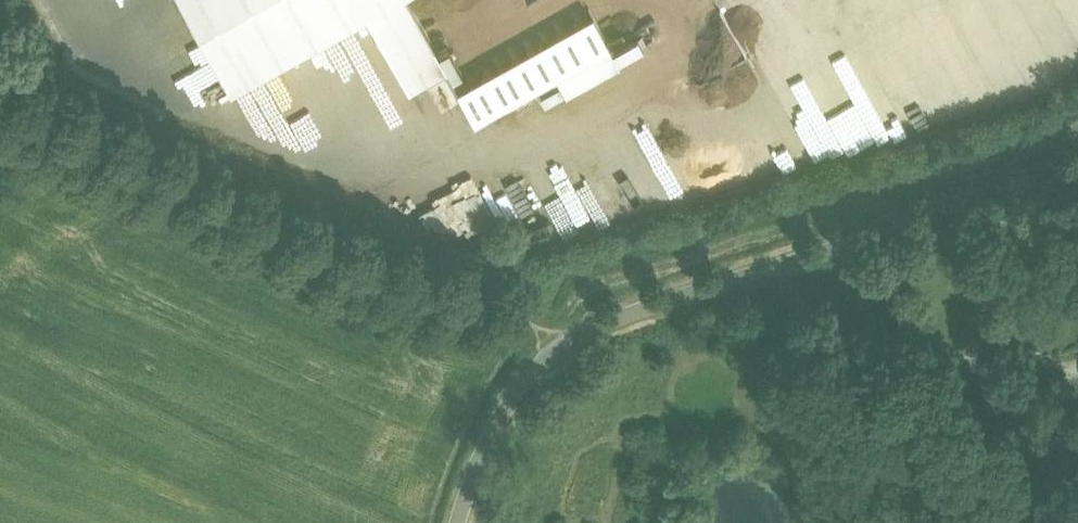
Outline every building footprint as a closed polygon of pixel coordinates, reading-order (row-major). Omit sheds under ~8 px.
[(233,89),(368,13),(410,89),(448,68),(411,0),(183,0),(233,89)] [(475,120),(611,44),(594,13),(457,88),(475,120)]
